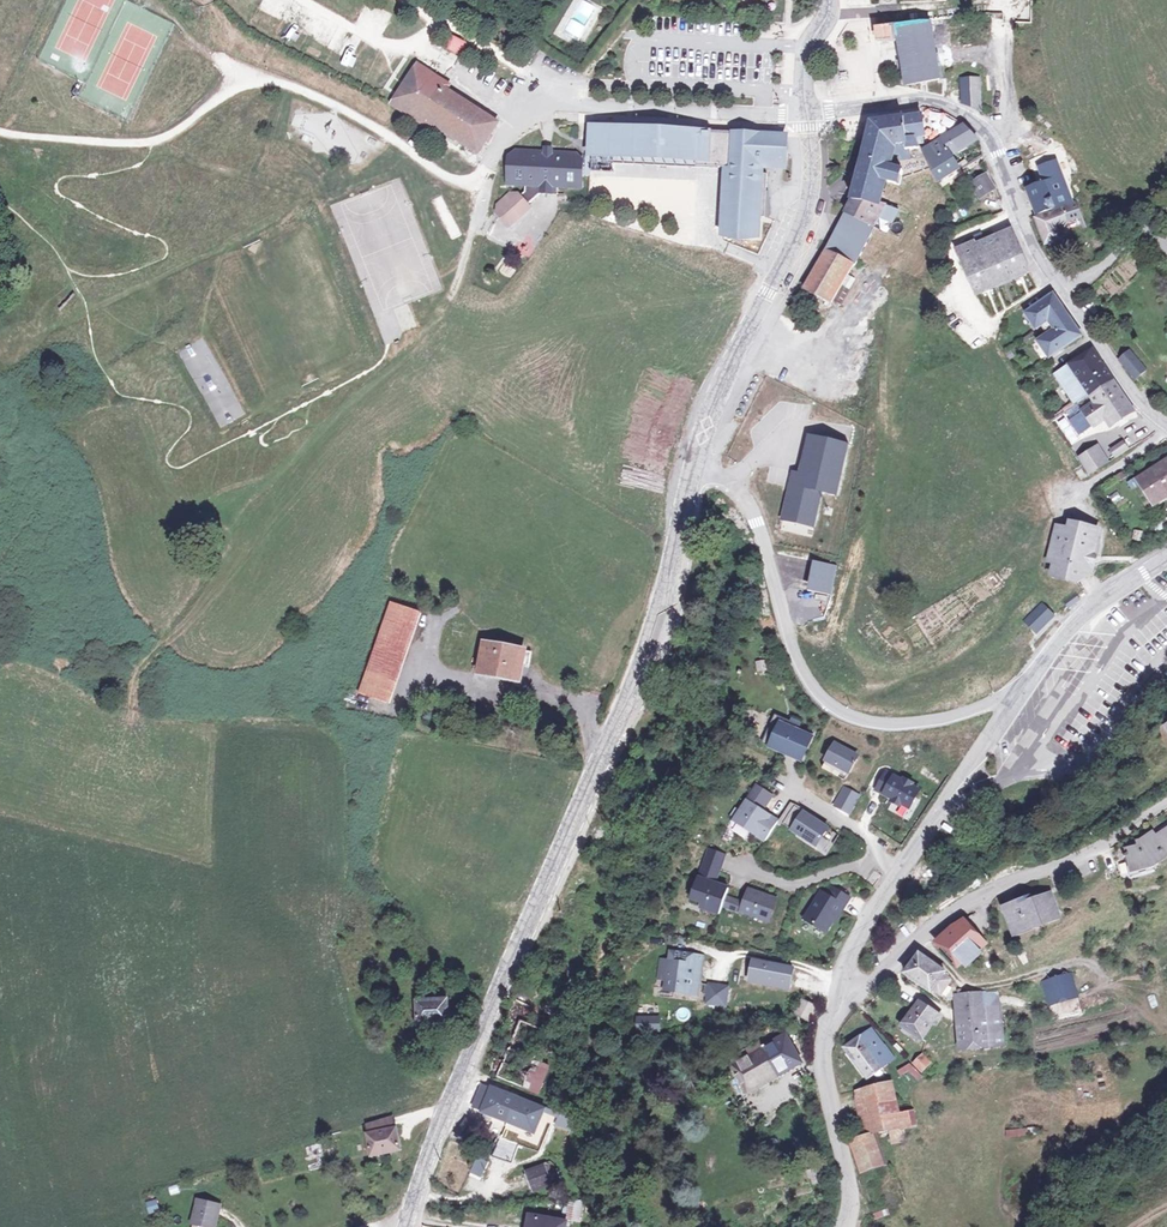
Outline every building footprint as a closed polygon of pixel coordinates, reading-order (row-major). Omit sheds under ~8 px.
[(908,84),(940,79),(938,66),(936,50),(931,20),(899,24),(877,27),(878,42),(898,40),(907,81),(908,84)] [(459,36),(450,31),(444,41),(453,46),(459,36)] [(942,50),(936,50),(938,66),(944,65),(942,50)] [(451,85),(419,64),(394,105),(434,130),(437,124),(479,152),(498,123),(447,91),(451,85)] [(981,77),(961,78),(963,104),(978,111),(981,110),(981,77)] [(872,123),(852,199),(878,203),(883,181),(899,184),(902,170),(887,166),(888,161),(903,158),(902,151),(918,148),(914,135),(919,134),(920,137),(925,136),(921,115),(872,123)] [(714,131),(589,124),(587,157),(700,163),(722,165),(717,232),(760,235),(762,216),(765,176),(766,172),(766,165),(768,165),(788,166),(790,136),(758,133),(739,132),(738,147),(713,145),(714,131)] [(963,126),(924,153),(940,179),(961,166),(951,151),(974,137),(963,126)] [(1037,145),(1031,141),(1028,144),(1034,149),(1037,145)] [(522,148),(513,152),(514,158),(513,182),(530,183),(531,190),(526,196),(515,195),(504,206),(504,213),(517,225),(538,205),(536,203),(548,190),(557,190),(558,183),(584,185),(585,159),(574,151),(522,148)] [(1045,181),(1060,175),(1061,174),(1055,159),(1039,166),(1045,181)] [(987,172),(972,181),(980,194),(995,186),(987,172)] [(1045,181),(1028,187),(1038,209),(1069,197),(1060,175),(1045,181)] [(1075,198),(1062,203),(1063,206),(1037,216),(1048,240),(1060,235),(1054,222),(1068,216),(1080,211),(1075,198)] [(852,199),(845,214),(873,228),(881,212),(889,214),(891,206),(878,203),(852,199)] [(856,264),(873,228),(845,214),(827,249),(856,264)] [(1008,228),(972,244),(971,241),(957,247),(977,292),(1026,269),(1008,228)] [(527,239),(517,244),(523,257),(533,252),(527,239)] [(832,305),(856,264),(827,249),(805,292),(832,305)] [(1053,293),(1023,314),(1033,327),(1039,323),(1042,328),(1048,324),(1051,329),(1036,340),(1047,355),(1081,330),(1053,293)] [(1089,342),(1053,366),(1064,381),(1074,396),(1088,386),(1094,395),(1071,413),(1082,427),(1107,408),(1111,413),(1130,400),(1112,372),(1089,342)] [(179,351),(219,429),(245,416),(211,349),(203,353),(207,361),(201,364),(191,344),(179,351)] [(1150,375),(1128,350),(1119,357),(1142,383),(1150,375)] [(821,492),(838,495),(848,440),(806,432),(799,472),(790,470),(780,521),(815,527),(821,492)] [(1120,434),(1109,442),(1113,449),(1125,441),(1120,434)] [(1094,442),(1079,452),(1089,466),(1103,456),(1100,452),(1103,450),(1097,441),(1094,443),(1094,442)] [(1138,473),(1156,498),(1166,489),(1166,455),(1166,454),(1138,473)] [(1070,528),(1058,526),(1051,559),(1057,560),(1054,576),(1078,580),(1100,565),(1098,561),(1090,560),(1092,552),(1097,553),(1101,529),(1072,523),(1070,528)] [(419,614),(389,604),(359,694),(389,703),(419,614)] [(1041,605),(1025,621),(1036,632),(1052,616),(1041,605)] [(526,651),(488,643),(483,672),(521,679),(526,651)] [(755,661),(757,672),(767,670),(765,659),(755,661)] [(769,746),(805,768),(819,742),(783,722),(769,746)] [(862,759),(836,744),(825,763),(852,778),(862,759)] [(919,793),(887,774),(877,791),(894,800),(893,803),(900,807),(902,805),(910,810),(919,793)] [(848,809),(857,791),(847,786),(838,804),(848,809)] [(791,799),(783,810),(797,819),(804,808),(791,799)] [(734,822),(764,841),(775,824),(777,822),(746,802),(734,822)] [(806,805),(804,808),(816,816),(818,814),(806,805)] [(779,816),(793,825),(802,831),(817,842),(823,833),(829,824),(816,816),(804,808),(797,819),(783,810),(779,816)] [(1126,852),(1130,872),(1154,868),(1153,863),(1166,854),(1166,828),(1156,835),(1153,829),(1133,843),(1134,851),(1126,852)] [(815,844),(817,842),(802,831),(800,834),(815,844)] [(823,833),(817,842),(825,846),(830,838),(823,833)] [(725,855),(710,850),(704,865),(716,869),(712,883),(715,884),(725,855)] [(716,869),(704,865),(693,897),(704,902),(702,909),(720,915),(723,907),(726,898),(729,889),(715,884),(712,883),(716,869)] [(838,886),(832,882),(827,891),(822,888),(805,915),(827,928),(843,902),(845,903),(850,894),(845,891),(838,886)] [(840,883),(838,886),(845,891),(847,888),(840,883)] [(742,912),(768,920),(775,902),(749,892),(744,905),(742,912)] [(1008,908),(1019,934),(1053,920),(1044,897),(1022,906),(1020,903),(1008,908)] [(734,901),(726,898),(723,907),(731,909),(734,901)] [(744,905),(734,901),(731,909),(741,913),(742,912),(744,905)] [(974,922),(963,911),(942,934),(965,955),(981,938),(968,928),(974,922)] [(945,962),(920,947),(917,949),(903,966),(940,988),(950,971),(942,966),(945,962)] [(669,951),(668,960),(665,986),(668,987),(686,988),(698,989),(701,953),(691,952),(669,951)] [(665,986),(668,960),(659,959),(656,985),(665,986)] [(790,987),(764,982),(767,966),(752,963),(749,984),(789,991),(790,987)] [(792,970),(767,966),(764,982),(790,987),(792,970)] [(1071,971),(1044,980),(1050,1000),(1077,991),(1071,971)] [(727,1006),(730,984),(707,981),(703,1003),(727,1006)] [(983,986),(964,988),(967,1030),(989,1028),(990,1039),(1006,1039),(1003,999),(989,1001),(988,987),(983,986)] [(686,988),(668,987),(667,1000),(678,1001),(686,988)] [(419,998),(418,1021),(449,1021),(449,999),(438,999),(438,994),(431,994),(430,998),(419,998)] [(937,1008),(916,994),(899,1021),(926,1039),(935,1025),(930,1021),(937,1008)] [(509,1014),(523,1021),(531,1004),(516,998),(509,1014)] [(635,1016),(636,1032),(660,1030),(659,1014),(635,1016)] [(491,1072),(501,1076),(523,1023),(512,1019),(501,1047),(491,1072)] [(523,1023),(501,1076),(525,1085),(529,1073),(544,1079),(550,1063),(536,1059),(547,1031),(523,1021),(523,1023)] [(872,1024),(844,1045),(868,1075),(882,1067),(884,1061),(896,1053),(889,1042),(886,1044),(872,1024)] [(989,1028),(967,1030),(958,1031),(959,1042),(990,1039),(989,1028)] [(771,1040),(731,1066),(748,1090),(800,1057),(785,1032),(778,1036),(775,1033),(769,1037),(771,1040)] [(930,1062),(922,1055),(915,1064),(923,1071),(930,1062)] [(906,1059),(897,1065),(903,1072),(909,1068),(918,1080),(923,1077),(906,1059)] [(540,1090),(544,1079),(529,1073),(525,1085),(540,1090)] [(890,1080),(858,1087),(866,1131),(859,1133),(850,1136),(860,1167),(880,1160),(871,1130),(884,1128),(897,1125),(895,1111),(890,1080)] [(474,1106),(484,1111),(493,1087),(484,1083),(474,1106)] [(546,1108),(493,1087),(484,1111),(510,1121),(538,1132),(544,1117),(574,1129),(578,1117),(547,1105),(546,1108)] [(866,1131),(858,1087),(851,1088),(859,1133),(866,1131)] [(911,1109),(895,1111),(897,1125),(913,1123),(911,1109)] [(365,1123),(367,1132),(394,1127),(392,1117),(365,1123)] [(484,1131),(466,1118),(455,1133),(465,1140),(470,1133),(478,1139),(484,1131)] [(897,1125),(884,1128),(885,1136),(898,1134),(897,1125)] [(365,1133),(371,1154),(399,1148),(394,1127),(367,1132),(365,1133)] [(1005,1130),(1006,1138),(1027,1136),(1027,1128),(1005,1130)] [(820,1157),(823,1169),(831,1167),(828,1155),(820,1157)] [(807,1169),(810,1185),(820,1183),(817,1167),(807,1169)] [(544,1168),(527,1171),(529,1184),(547,1181),(544,1168)] [(148,1212),(158,1210),(156,1199),(146,1201),(148,1212)] [(197,1201),(191,1226),(192,1226),(215,1226),(220,1206),(197,1201)] [(569,1202),(566,1220),(578,1222),(581,1204),(569,1202)] [(527,1212),(524,1226),(564,1226),(566,1219),(527,1212)]
